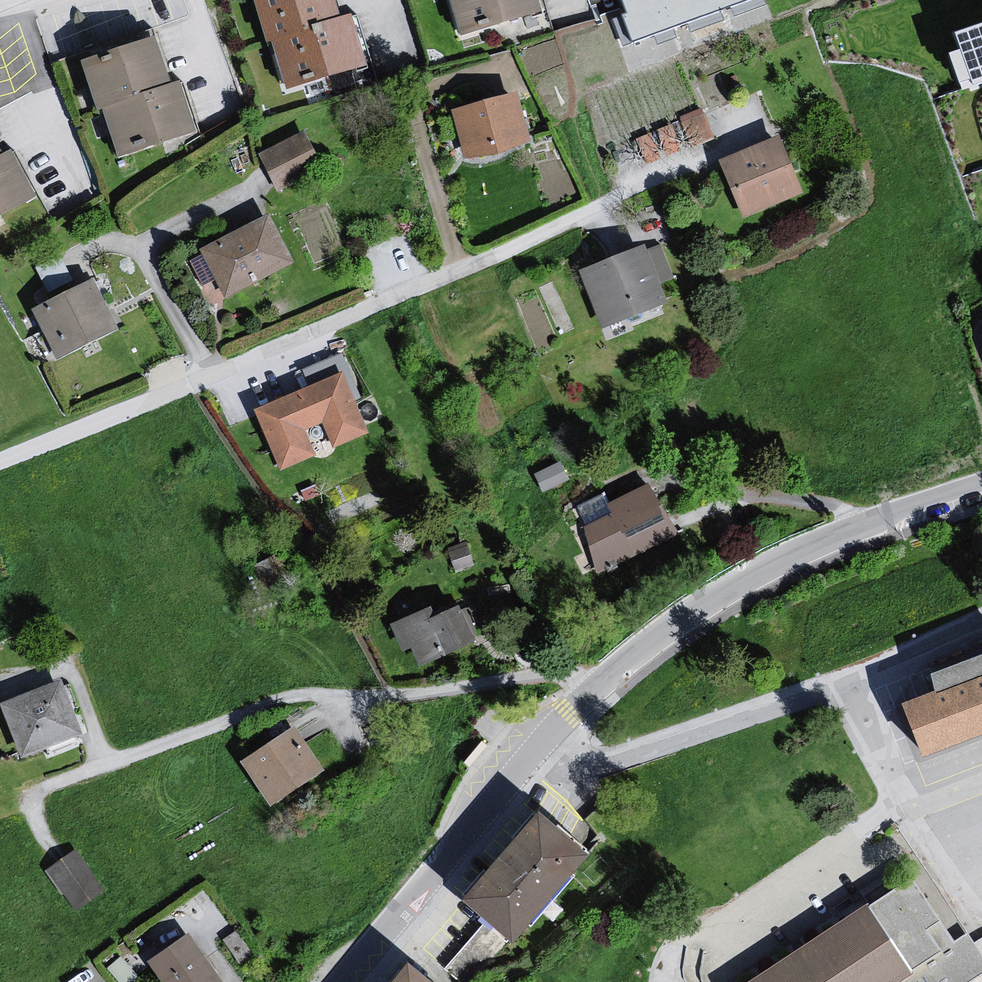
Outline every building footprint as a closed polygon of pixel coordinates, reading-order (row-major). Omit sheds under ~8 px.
[(329,0),(244,0),(256,44),(267,41),(286,95),(371,72),(358,17),(335,20),(329,0)] [(461,37),(541,16),(537,0),(451,0),(461,37)] [(627,38),(731,0),(613,0),(627,38)] [(950,35),(981,133),(981,9),(946,21),(950,35)] [(152,40),(69,65),(85,115),(97,112),(111,160),(201,134),(182,85),(167,90),(152,40)] [(498,99),(443,114),(456,165),(520,147),(498,99)] [(260,144),(279,184),(325,163),(307,123),(260,144)] [(775,141),(714,165),(736,223),(801,197),(775,141)] [(31,199),(10,151),(0,154),(0,215),(31,199)] [(269,218),(185,253),(216,304),(291,267),(269,218)] [(635,250),(569,276),(597,333),(663,312),(654,290),(672,282),(657,247),(637,256),(635,250)] [(88,285),(26,312),(50,364),(114,333),(88,285)] [(972,338),(981,365),(981,335),(972,338)] [(247,416),(275,475),(310,461),(298,433),(315,426),(327,452),(367,439),(333,379),(247,416)] [(577,545),(597,580),(673,536),(646,489),(606,509),(600,493),(570,507),(580,529),(577,545)] [(385,627),(413,669),(472,640),(458,612),(450,616),(447,610),(429,619),(425,611),(385,627)] [(907,707),(928,760),(981,738),(981,660),(935,678),(935,695),(907,707)] [(0,707),(0,728),(14,764),(74,742),(52,687),(0,707)] [(284,731),(233,766),(262,812),(317,777),(284,731)] [(583,847),(538,816),(466,910),(511,947),(583,847)] [(80,844),(48,861),(73,906),(104,889),(80,844)] [(742,981),(890,981),(933,953),(915,937),(936,926),(903,884),(742,981)] [(141,966),(153,981),(214,981),(183,936),(141,966)] [(404,971),(395,981),(418,981),(404,971)]
